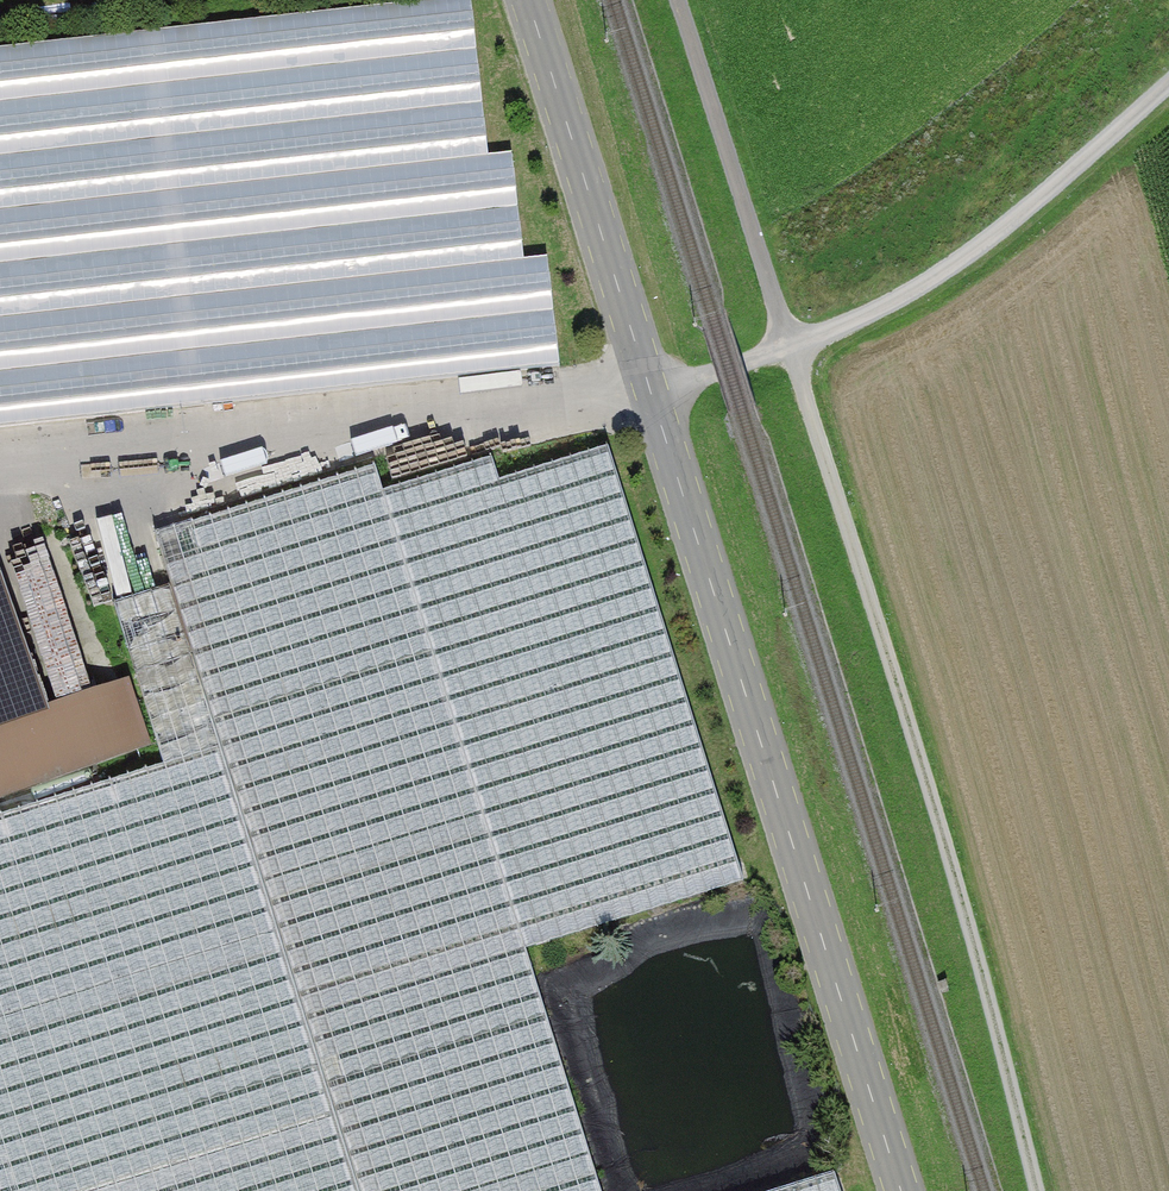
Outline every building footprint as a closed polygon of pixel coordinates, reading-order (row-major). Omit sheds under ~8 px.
[(563,372),(550,259),(523,262),(512,158),(487,161),(470,2),(0,53),(0,433),(563,372)] [(743,884),(608,451),(502,484),(494,462),(384,494),(528,949),(743,884)] [(159,537),(221,751),(356,1190),(604,1190),(528,949),(384,494),(377,471),(159,537)] [(147,754),(120,686),(47,712),(0,574),(0,807),(147,754)] [(0,820),(0,1190),(356,1190),(221,751),(0,820)] [(836,1177),(788,1190),(840,1190),(836,1177)]
